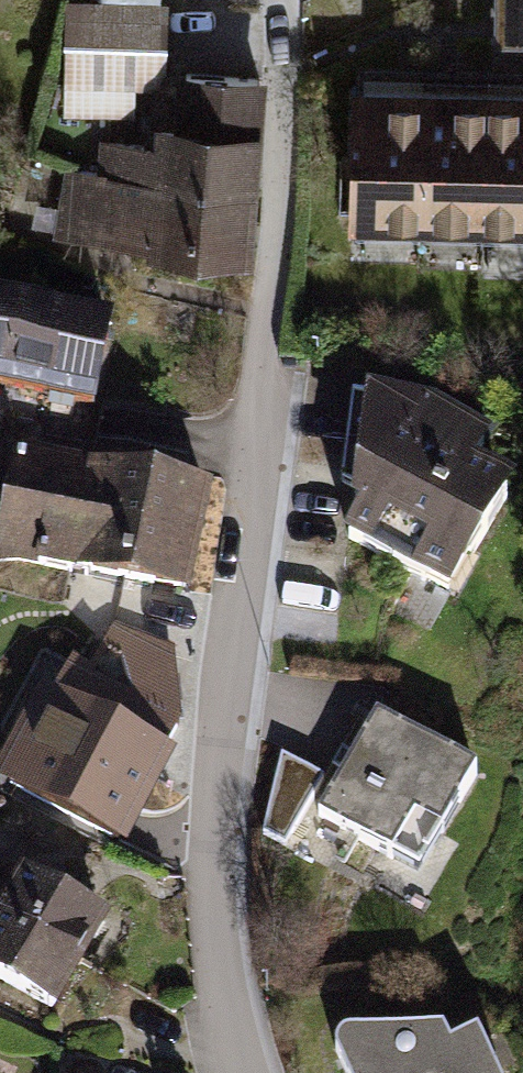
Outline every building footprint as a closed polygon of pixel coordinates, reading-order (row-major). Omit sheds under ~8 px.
[(505,39),(522,40),(522,0),(504,0),(505,39)] [(163,15),(67,14),(65,123),(129,124),(129,96),(162,96),(163,15)] [(353,66),(350,233),(522,238),(522,75),(353,66)] [(173,142),(258,151),(265,88),(180,80),(173,142)] [(59,249),(246,268),(258,151),(173,142),(158,140),(156,158),(101,152),(97,183),(66,180),(59,249)] [(0,301),(0,401),(96,419),(115,325),(0,301)] [(368,401),(357,482),(488,561),(522,507),(522,494),(486,472),(368,401)] [(433,410),(368,401),(486,472),(503,448),(433,410)] [(0,529),(0,570),(100,586),(123,471),(15,448),(0,529)] [(213,491),(123,471),(100,586),(187,611),(213,491)] [(357,482),(349,554),(451,618),(488,561),(357,482)] [(0,767),(0,781),(131,850),(181,756),(171,750),(184,725),(179,646),(117,622),(93,669),(74,659),(57,691),(44,684),(0,767)] [(380,721),(318,820),(419,881),(480,781),(380,721)] [(20,875),(0,864),(0,910),(20,875)] [(55,1024),(111,924),(20,875),(0,910),(0,992),(55,1024)] [(336,1061),(342,1072),(490,1072),(477,1045),(455,1055),(447,1039),(346,1037),(339,1041),(335,1049),(336,1061)]
